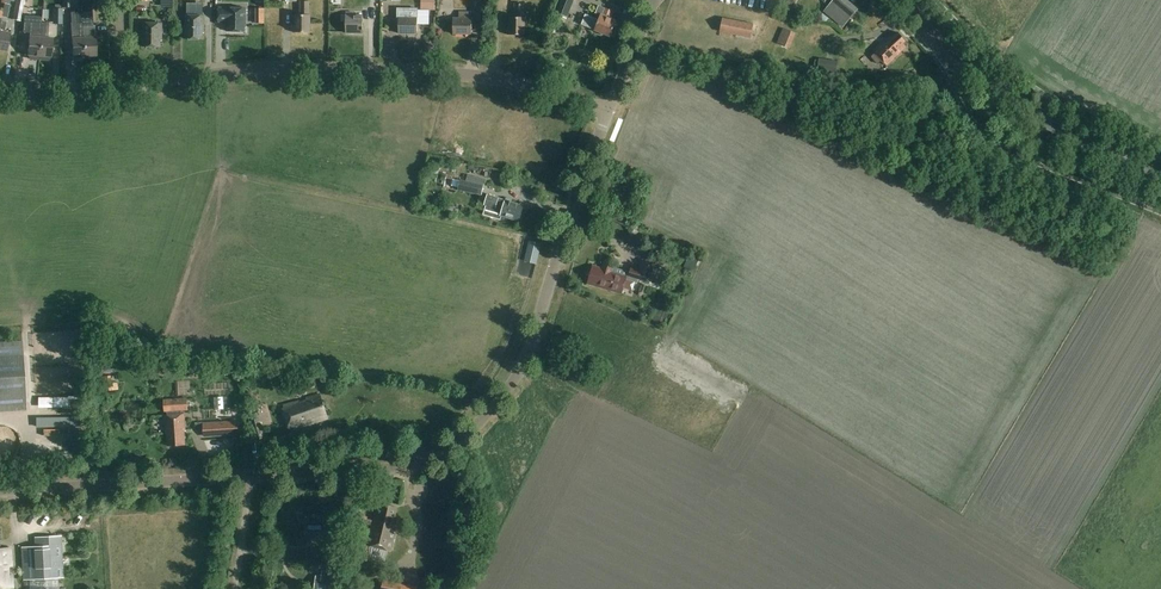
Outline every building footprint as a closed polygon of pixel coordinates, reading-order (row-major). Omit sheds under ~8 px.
[(1,17),(7,18),(10,1),(13,1),(14,0),(5,0),(4,3),(1,17)] [(13,19),(20,20),(24,0),(16,0),(13,19)] [(315,11),(329,10),(328,0),(318,0),(315,0),(315,11)] [(435,0),(421,0),(421,9),(434,10),(435,0)] [(555,14),(566,18),(574,0),(561,0),(555,14)] [(792,3),(788,0),(787,0),(781,9),(786,12),(792,3)] [(803,12),(821,31),(835,18),(818,0),(815,0),(803,12)] [(841,1),(832,12),(845,24),(855,12),(842,2),(841,1)] [(309,16),(309,2),(301,2),(301,16),(295,15),(295,25),(293,25),(292,33),(310,33),(310,16),(309,16)] [(524,18),(524,4),(515,4),(515,17),(510,17),(510,27),(507,27),(507,35),(524,35),(524,18)] [(218,22),(228,22),(228,33),(245,33),(245,26),(246,26),(247,9),(228,9),(228,7),(218,7),(218,22)] [(256,8),(256,23),(264,23),(264,8),(256,8)] [(82,26),(82,23),(81,9),(80,9),(81,11),(70,12),(71,22),(70,22),(72,57),(75,57),(75,58),(77,60),(82,60),(84,58),(83,56),(84,56),(83,32),(82,26)] [(417,34),(417,17),(417,9),(399,9),(399,34),(417,34)] [(586,14),(581,26),(610,37),(610,36),(613,37),(617,28),(613,27),(616,21),(610,19),(612,12),(604,9),(601,15),(600,15),(598,19),(586,14)] [(81,11),(82,23),(82,26),(83,32),(84,56),(96,55),(94,25),(93,25),(92,11),(87,11),(81,11)] [(379,12),(380,35),(397,35),(396,11),(379,12)] [(453,35),(472,35),(472,12),(459,12),(459,18),(453,18),(453,35)] [(345,34),(362,34),(363,15),(353,15),(353,13),(346,13),(345,34)] [(204,34),(204,15),(186,15),(185,39),(202,39),(202,34),(204,34)] [(798,23),(805,27),(809,19),(801,16),(798,23)] [(720,32),(751,37),(753,24),(723,18),(720,32)] [(6,21),(1,20),(0,23),(0,49),(6,51),(10,32),(4,31),(6,21)] [(162,40),(162,22),(144,22),(144,45),(160,45),(160,40),(162,40)] [(28,54),(29,55),(29,57),(31,59),(39,59),(39,55),(41,32),(41,27),(30,26),(28,54)] [(41,32),(39,55),(39,59),(48,60),(50,59),(50,56),(51,56),(53,38),(46,37),(47,27),(41,27),(41,32)] [(772,55),(786,60),(796,33),(783,28),(772,55)] [(756,47),(770,51),(775,36),(762,32),(756,47)] [(898,53),(906,47),(902,42),(904,40),(897,32),(886,42),(884,40),(872,50),(886,66),(899,54),(898,53)] [(382,50),(401,49),(401,35),(381,36),(382,50)] [(838,61),(819,58),(817,70),(836,73),(838,61)] [(460,179),(458,190),(481,195),(484,184),(460,179)] [(439,194),(440,181),(431,180),(430,193),(439,194)] [(632,193),(634,186),(625,183),(623,190),(627,191),(632,193)] [(484,213),(493,217),(500,219),(502,215),(519,221),(523,209),(517,207),(517,204),(511,202),(511,201),(512,200),(506,198),(505,200),(488,195),(487,194),(484,205),(485,206),(486,206),(484,213)] [(466,210),(479,213),(480,205),(467,203),(466,210)] [(525,260),(537,263),(542,244),(529,241),(525,260)] [(506,266),(518,266),(519,245),(507,245),(506,266)] [(657,245),(651,250),(655,255),(661,250),(657,245)] [(685,268),(695,271),(699,258),(689,255),(685,268)] [(588,283),(613,290),(622,293),(624,287),(633,290),(635,281),(637,282),(638,279),(654,284),(660,265),(655,264),(655,263),(642,259),(639,270),(631,267),(628,276),(611,270),(613,265),(605,262),(603,269),(593,266),(588,283)] [(0,342),(0,412),(27,410),(22,340),(0,342)] [(111,382),(102,383),(103,390),(112,389),(111,382)] [(190,383),(175,383),(175,395),(190,395),(190,383)] [(328,418),(321,395),(305,399),(306,402),(299,404),(299,401),(282,406),(289,429),(328,418)] [(163,399),(164,411),(185,410),(184,397),(163,399)] [(184,431),(185,431),(184,414),(164,416),(165,431),(166,431),(167,446),(185,444),(184,431)] [(250,421),(256,440),(265,438),(259,418),(250,421)] [(372,525),(367,546),(391,551),(396,530),(392,529),(397,507),(378,503),(375,516),(374,516),(373,520),(367,519),(367,518),(359,516),(357,523),(365,525),(366,524),(372,525)] [(305,523),(307,523),(307,533),(325,532),(324,522),(338,521),(337,507),(330,507),(330,508),(304,509),(305,523)] [(288,524),(289,536),(305,535),(304,524),(288,524)] [(358,545),(360,528),(350,526),(348,544),(358,545)] [(340,554),(341,545),(342,532),(328,531),(326,552),(340,554)] [(21,547),(23,580),(28,580),(29,588),(58,588),(58,578),(63,578),(63,577),(57,577),(57,568),(62,568),(62,555),(61,555),(55,555),(55,548),(60,548),(60,542),(61,542),(61,535),(42,537),(42,546),(35,546),(21,547)] [(11,587),(13,587),(12,574),(10,574),(6,575),(6,566),(9,566),(11,565),(10,547),(8,547),(0,547),(0,588),(11,587)] [(332,572),(328,571),(322,571),(321,576),(316,576),(314,588),(330,588),(332,572)] [(408,586),(384,580),(382,588),(416,588),(416,587),(408,586)]
